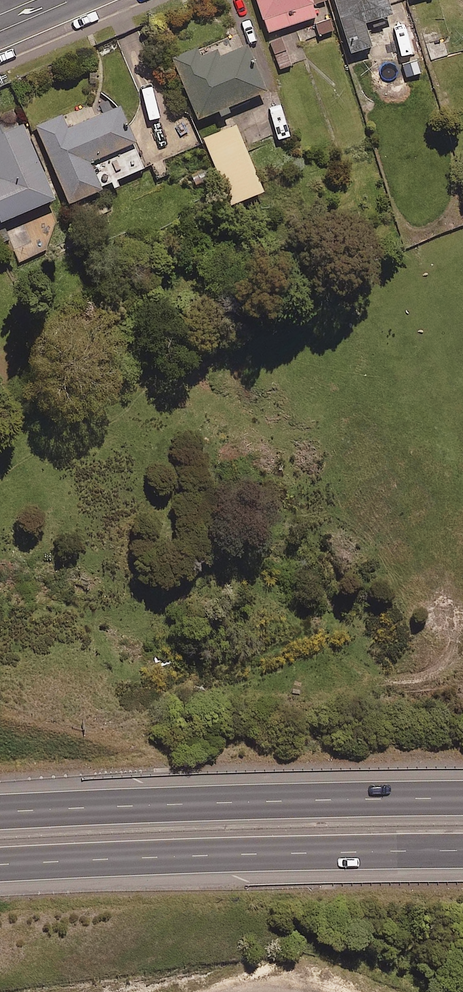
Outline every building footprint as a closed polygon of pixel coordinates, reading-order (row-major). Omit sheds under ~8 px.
[(317,12),(313,0),(257,0),(267,29),(317,12)] [(391,8),(388,0),(335,0),(349,45),(370,39),(363,16),(391,8)] [(404,71),(419,67),(406,22),(390,27),(404,71)] [(278,66),(290,63),(281,32),(269,35),(278,66)] [(196,113),(265,85),(245,35),(228,42),(226,37),(198,49),(195,41),(170,51),(196,113)] [(427,60),(448,53),(442,35),(421,41),(427,60)] [(109,176),(143,162),(118,100),(65,121),(61,111),(35,121),(65,193),(98,180),(87,154),(99,149),(109,176)] [(0,125),(0,212),(51,189),(20,117),(0,125)] [(228,193),(258,180),(231,120),(201,133),(228,193)]
